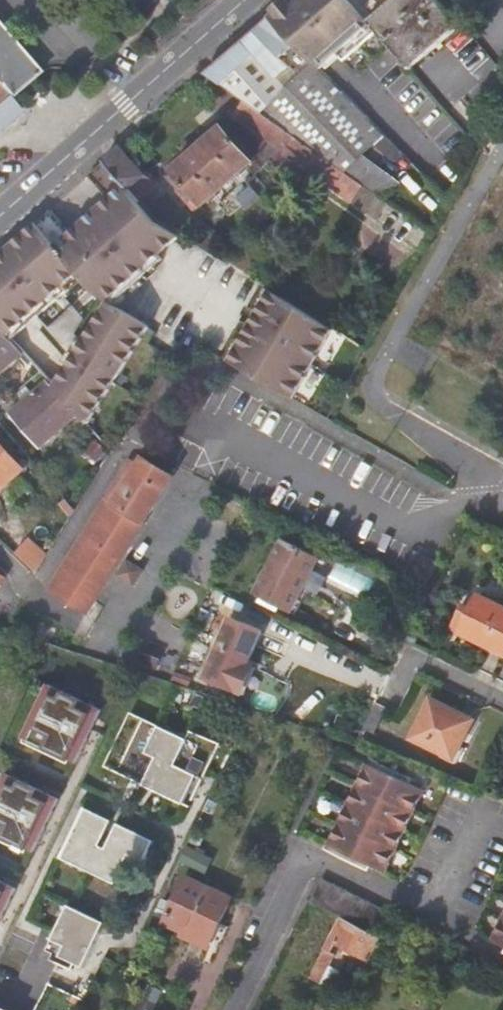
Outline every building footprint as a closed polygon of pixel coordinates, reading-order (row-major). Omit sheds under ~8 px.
[(320,71),(337,55),(344,62),(377,33),(349,0),(291,0),(269,19),(320,71)] [(377,33),(410,71),(418,63),(462,25),(440,0),(349,0),(377,33)] [(16,96),(46,70),(0,17),(0,78),(16,96)] [(320,71),(269,19),(205,74),(246,103),(339,169),(373,192),(385,176),(361,159),(380,132),(367,119),(343,94),(320,71)] [(16,96),(0,78),(0,110),(16,96)] [(297,162),(328,184),(339,169),(246,103),(237,115),(278,144),(283,138),(304,154),(297,162)] [(196,210),(252,160),(223,128),(167,176),(196,210)] [(143,165),(125,144),(106,161),(150,214),(170,198),(149,173),(146,176),(139,167),(143,165)] [(150,214),(106,161),(89,175),(109,197),(68,233),(49,211),(0,254),(0,289),(3,293),(0,296),(0,326),(6,333),(76,270),(96,292),(112,301),(166,254),(162,250),(180,235),(156,221),(150,214)] [(398,186),(385,176),(373,192),(387,202),(398,186)] [(218,246),(197,234),(192,243),(213,255),(218,246)] [(230,364),(294,400),(336,331),(274,293),(230,364)] [(147,328),(109,306),(56,391),(86,426),(147,328)] [(21,351),(6,333),(0,326),(0,369),(21,351)] [(73,415),(45,384),(9,414),(37,447),(73,415)] [(0,444),(0,491),(24,472),(0,444)] [(89,613),(174,475),(146,457),(140,466),(132,461),(53,589),(89,613)] [(37,568),(51,551),(31,535),(17,552),(37,568)] [(292,614),(319,559),(283,541),(256,595),(292,614)] [(136,584),(145,568),(127,558),(118,573),(136,584)] [(368,599),(377,576),(337,559),(327,582),(368,599)] [(19,594),(0,577),(0,616),(19,594)] [(478,596),(470,611),(459,634),(502,655),(502,608),(478,596)] [(44,615),(22,601),(4,629),(17,634),(30,638),(44,615)] [(466,608),(454,631),(459,634),(470,611),(466,608)] [(50,645),(62,627),(44,615),(30,638),(33,639),(39,641),(48,644),(50,645)] [(247,666),(262,631),(231,617),(205,678),(242,694),(253,668),(247,666)] [(21,738),(74,763),(100,710),(47,685),(21,738)] [(456,760),(474,722),(432,701),(412,738),(456,760)] [(107,766),(191,806),(221,745),(191,731),(187,739),(132,713),(107,766)] [(413,780),(370,760),(329,848),(385,875),(424,792),(411,786),(413,780)] [(32,851),(57,800),(4,775),(0,783),(0,836),(32,851)] [(154,840),(84,806),(61,855),(115,881),(129,852),(145,860),(154,840)] [(221,923),(232,899),(186,878),(165,923),(224,952),(234,929),(221,923)] [(320,879),(309,904),(335,917),(379,940),(392,914),(320,879)] [(14,889),(0,882),(0,919),(14,889)] [(76,963),(84,966),(105,921),(70,904),(53,939),(67,945),(62,956),(76,963)] [(490,943),(502,948),(502,912),(490,943)] [(379,940),(335,917),(306,977),(316,982),(330,953),(328,953),(333,944),(368,963),(379,940)] [(73,969),(76,963),(62,956),(55,953),(52,959),(73,969)]
